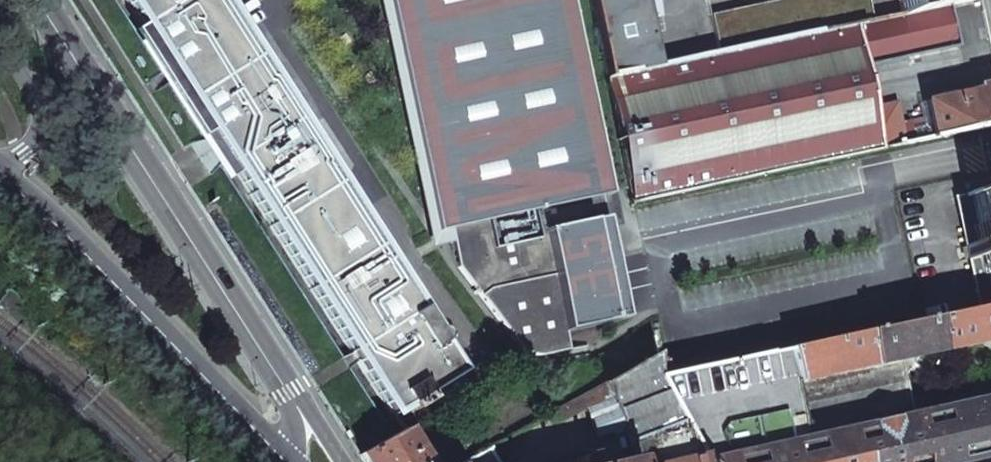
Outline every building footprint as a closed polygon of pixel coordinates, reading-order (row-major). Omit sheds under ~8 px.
[(145,23),(182,0),(129,0),(145,23)] [(145,23),(223,146),(390,416),(403,408),(421,397),(455,375),(234,0),(182,0),(145,23)] [(607,196),(566,0),(389,0),(437,233),(450,231),(486,222),(535,212),(599,197),(607,196)] [(596,30),(606,78),(658,67),(647,19),(656,17),(652,0),(589,0),(596,30)] [(711,17),(718,54),(872,22),(867,0),(792,0),(711,17)] [(903,15),(947,6),(972,0),(899,0),(903,15)] [(606,78),(631,201),(941,136),(990,126),(990,88),(924,102),(928,118),(922,119),(900,124),(895,102),(872,108),(863,67),(956,47),(947,6),(903,15),(872,22),(718,54),(658,67),(606,78)] [(924,102),(918,104),(922,119),(928,118),(924,102)] [(964,246),(967,260),(982,257),(990,296),(990,189),(969,194),(979,243),(964,246)] [(969,194),(954,197),(964,246),(979,243),(969,194)] [(535,212),(486,222),(450,231),(458,268),(513,341),(521,348),(534,356),(567,351),(563,332),(623,320),(599,197),(535,212)] [(967,260),(979,309),(990,306),(990,296),(982,257),(967,260)] [(791,350),(797,383),(873,367),(901,361),(990,342),(990,306),(979,309),(791,350)] [(705,461),(707,461),(913,416),(901,361),(873,367),(797,383),(791,350),(659,380),(701,456),(705,461)] [(604,383),(620,426),(632,461),(676,461),(701,456),(659,380),(654,356),(604,383)] [(577,398),(595,436),(620,426),(604,383),(577,398)] [(421,397),(403,408),(407,414),(425,403),(421,397)] [(707,461),(962,461),(990,455),(990,399),(913,416),(707,461)] [(359,455),(363,461),(422,461),(403,429),(359,455)] [(488,449),(465,461),(496,461),(488,449)]
